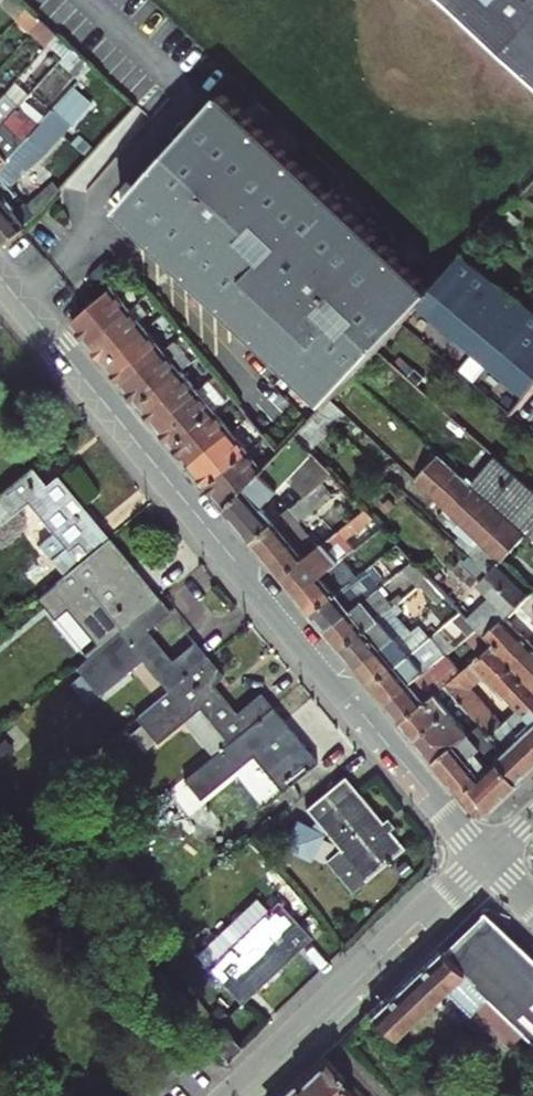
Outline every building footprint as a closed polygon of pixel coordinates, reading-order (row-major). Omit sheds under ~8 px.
[(3,5),(21,22),(29,12),(31,11),(20,0),(8,0),(3,5)] [(532,80),(532,0),(446,0),(532,80)] [(21,22),(20,23),(33,35),(41,26),(29,12),(21,22)] [(41,26),(33,35),(45,39),(49,43),(53,46),(54,44),(61,38),(44,22),(41,26)] [(54,44),(59,49),(65,42),(61,38),(54,44)] [(65,42),(59,49),(68,57),(74,50),(65,42)] [(36,58),(40,62),(53,46),(49,43),(36,58)] [(68,57),(66,59),(87,78),(94,69),(74,50),(68,57)] [(17,87),(9,96),(22,108),(25,104),(30,99),(17,87)] [(404,323),(433,293),(227,95),(201,124),(153,178),(123,211),(328,405),(353,378),(370,360),(380,350),(404,323)] [(0,106),(0,133),(22,108),(9,96),(2,104),(0,106)] [(32,138),(45,123),(25,104),(22,108),(0,133),(0,173),(32,138)] [(145,171),(153,178),(201,124),(193,118),(145,171)] [(32,138),(0,173),(0,234),(9,245),(29,228),(33,223),(31,220),(27,222),(13,206),(21,197),(13,188),(49,154),(32,138)] [(58,183),(50,191),(57,198),(65,190),(58,183)] [(49,207),(57,198),(50,191),(38,202),(43,208),(37,212),(41,217),(51,209),(49,207)] [(515,205),(526,213),(532,204),(532,203),(524,196),(515,205)] [(33,223),(41,217),(37,212),(31,220),(33,223)] [(404,323),(516,417),(532,396),(532,307),(467,256),(433,293),(404,323)] [(75,325),(95,349),(134,314),(114,290),(75,325)] [(134,314),(95,349),(111,368),(151,335),(134,314)] [(111,368),(127,388),(167,355),(151,335),(111,368)] [(145,408),(184,375),(167,355),(127,388),(145,408)] [(145,408),(162,429),(201,397),(184,375),(145,408)] [(201,397),(162,429),(180,450),(218,416),(201,397)] [(180,450),(197,471),(235,438),(218,416),(180,450)] [(214,491),(252,458),(235,438),(197,471),(214,491)] [(257,543),(279,524),(265,508),(290,483),(308,500),(335,478),(298,438),(265,474),(230,510),(257,543)] [(463,525),(473,534),(503,563),(529,535),(518,525),(488,499),(474,486),(441,456),(417,481),(454,516),(463,525)] [(529,535),(532,539),(532,486),(500,457),(474,486),(488,499),(518,525),(529,535)] [(265,474),(252,458),(214,491),(230,510),(265,474)] [(0,493),(0,526),(1,526),(29,502),(67,548),(53,559),(67,574),(110,537),(59,475),(48,484),(33,466),(0,493)] [(286,577),(321,549),(302,524),(344,487),(335,478),(308,500),(279,524),(257,543),(286,577)] [(286,577),(303,597),(346,561),(357,552),(349,542),(375,520),(367,512),(321,549),(286,577)] [(503,563),(473,534),(463,525),(458,530),(473,546),(467,552),(494,577),(524,607),(532,615),(532,591),(503,563)] [(67,574),(57,582),(87,617),(102,605),(122,630),(160,598),(110,537),(67,574)] [(400,547),(387,557),(395,567),(402,575),(407,572),(417,564),(400,547)] [(346,561),(303,597),(318,615),(361,579),(346,561)] [(417,564),(407,572),(421,590),(424,587),(433,580),(417,564)] [(375,567),(368,573),(379,586),(386,581),(375,567)] [(368,573),(361,579),(318,615),(332,633),(383,591),(379,586),(368,573)] [(510,622),(524,607),(494,577),(481,590),(493,602),(485,610),(486,611),(489,609),(501,621),(502,622),(507,618),(510,622)] [(433,580),(424,587),(440,606),(450,598),(433,580)] [(348,651),(391,615),(402,605),(404,604),(399,599),(393,604),(383,591),(332,633),(348,651)] [(81,674),(99,695),(100,697),(143,660),(169,692),(210,659),(195,641),(173,659),(149,630),(171,611),(160,598),(122,630),(77,668),(81,674)] [(348,651),(363,670),(400,639),(411,630),(400,617),(407,611),(402,605),(391,615),(348,651)] [(482,631),(490,639),(496,646),(511,662),(529,642),(529,641),(510,622),(507,618),(502,622),(501,621),(489,609),(486,611),(485,610),(473,622),(481,630),(482,631)] [(473,622),(465,614),(449,627),(464,645),(470,640),(481,630),(473,622)] [(436,638),(444,631),(436,622),(428,628),(436,638)] [(411,630),(400,639),(363,670),(378,687),(413,657),(436,638),(428,628),(417,638),(411,630)] [(481,630),(470,640),(480,652),(453,674),(457,679),(462,675),(475,665),(484,655),(496,646),(490,639),(482,631),(481,630)] [(532,681),(532,645),(529,641),(529,642),(511,662),(520,671),(531,683),(532,681)] [(525,783),(532,776),(532,685),(531,683),(520,671),(511,662),(496,646),(484,655),(475,665),(509,703),(511,701),(521,714),(507,726),(462,675),(457,679),(451,686),(466,703),(485,725),(510,754),(505,759),(525,783)] [(428,675),(416,660),(413,657),(378,687),(393,705),(428,675)] [(142,724),(155,739),(158,743),(184,721),(213,756),(272,706),(260,692),(238,711),(215,684),(225,676),(210,659),(169,692),(137,718),(142,724)] [(435,669),(428,675),(393,705),(408,723),(450,686),(443,678),(435,669)] [(99,695),(81,674),(71,683),(88,703),(99,695)] [(451,686),(450,686),(408,723),(422,740),(466,703),(451,686)] [(485,725),(466,703),(422,740),(440,762),(485,725)] [(213,756),(186,779),(197,793),(248,750),(283,791),(318,762),(272,706),(213,756)] [(155,739),(142,724),(131,734),(144,748),(155,739)] [(510,754),(485,725),(440,762),(481,811),(493,812),(525,783),(505,759),(510,754)] [(384,821),(346,777),(307,809),(342,850),(328,861),(353,891),(405,847),(391,830),(395,827),(387,818),(384,821)] [(242,1003),(313,937),(279,901),(209,968),(242,1003)] [(532,1037),(532,954),(486,910),(443,950),(527,1031),(532,1037)] [(527,1031),(443,950),(374,1014),(397,1036),(448,990),(499,1037),(494,1042),(506,1053),(527,1031)] [(242,1046),(224,1027),(211,1040),(229,1059),(242,1046)] [(343,1083),(347,1079),(328,1058),(299,1085),(309,1095),(355,1095),(343,1083)] [(299,1085),(287,1095),(309,1095),(299,1085)]
